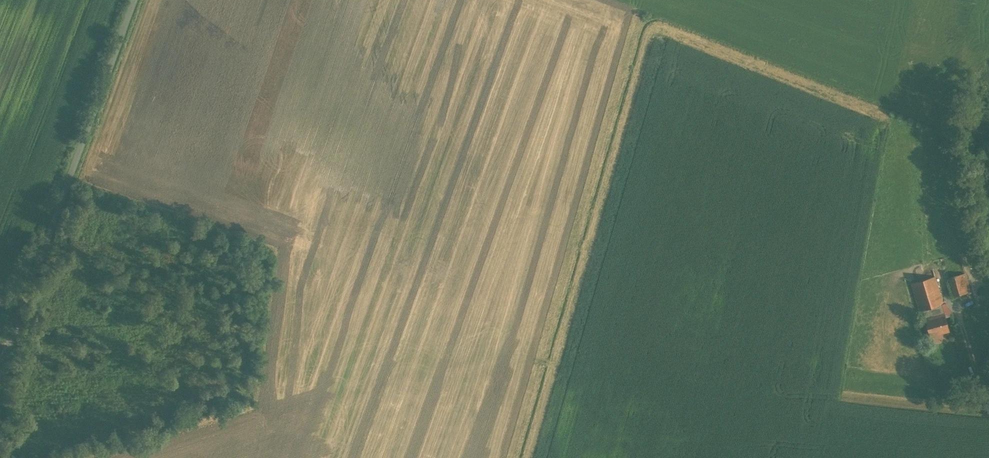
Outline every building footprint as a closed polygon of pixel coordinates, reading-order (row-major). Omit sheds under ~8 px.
[(964,273),(946,279),(951,297),(969,291),(964,273)] [(936,274),(910,281),(918,308),(922,307),(941,301),(944,301),(936,274)] [(922,307),(930,334),(949,328),(941,301),(922,307)]
